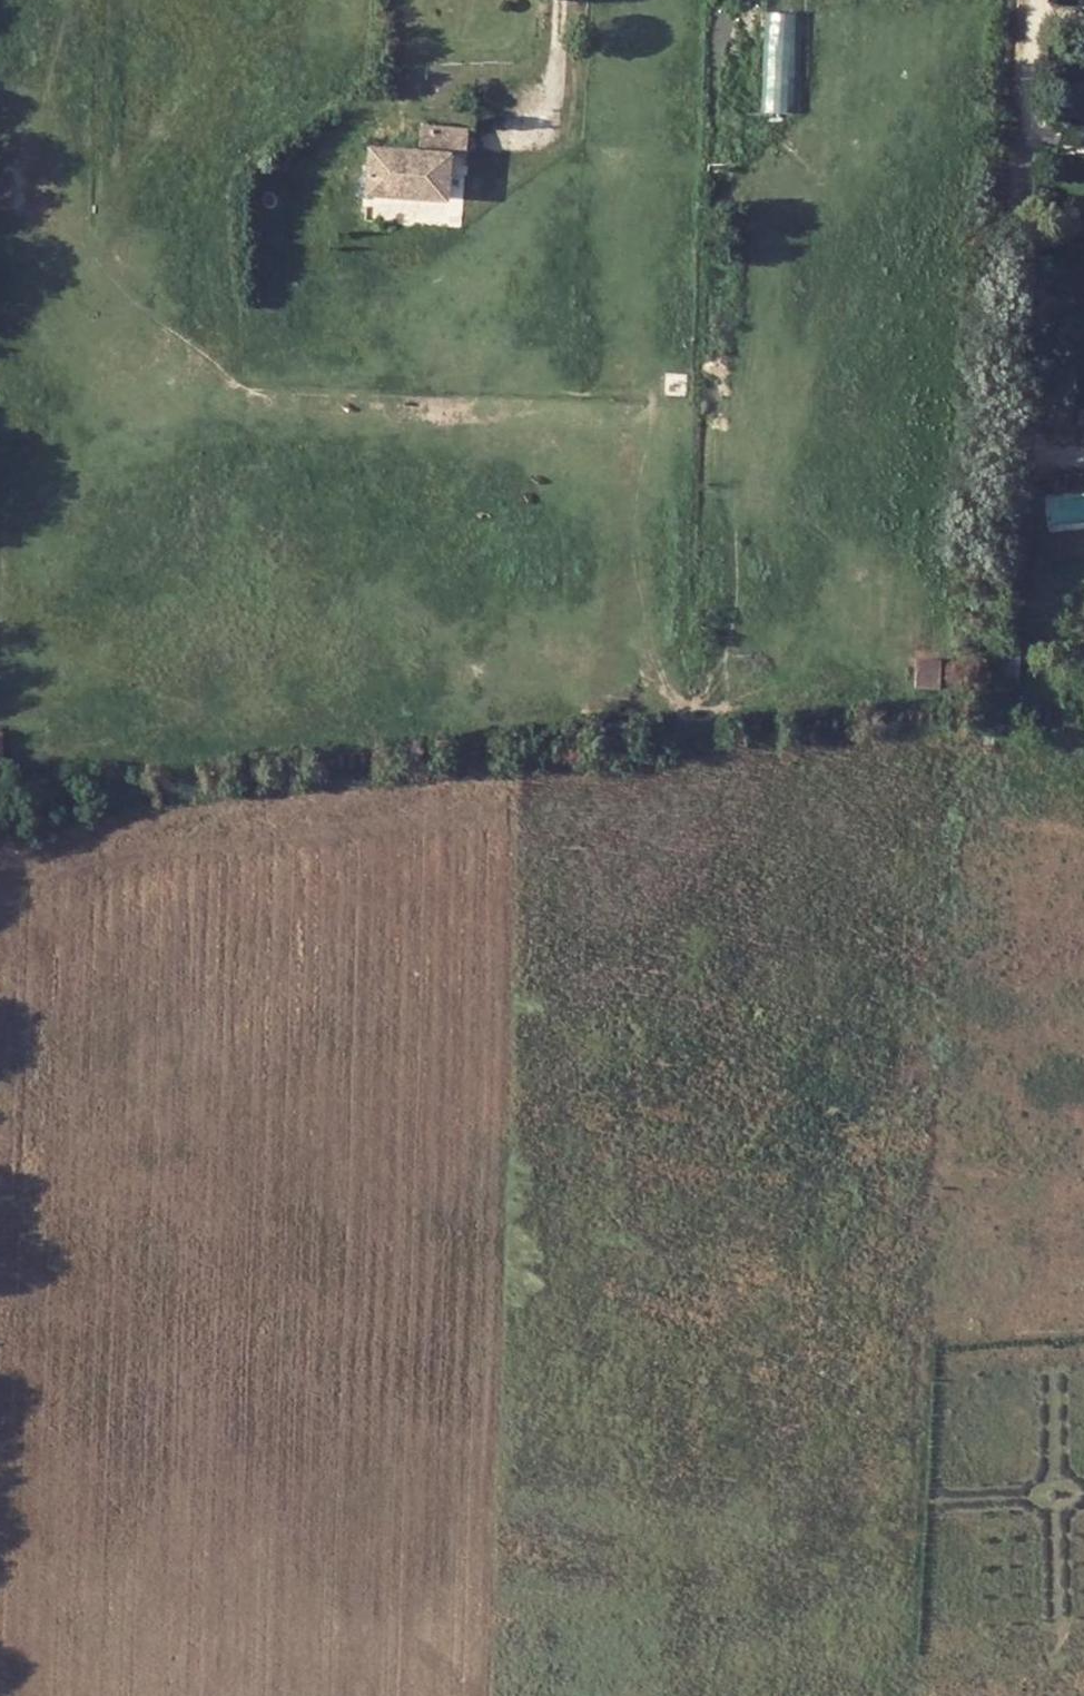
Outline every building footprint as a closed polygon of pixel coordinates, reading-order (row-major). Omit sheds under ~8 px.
[(804,111),(803,10),(765,11),(767,111),(804,111)] [(410,151),(361,145),(356,190),(435,200),(440,156),(456,158),(460,132),(413,127),(410,151)] [(1015,640),(998,640),(996,680),(1013,681),(1015,640)]
